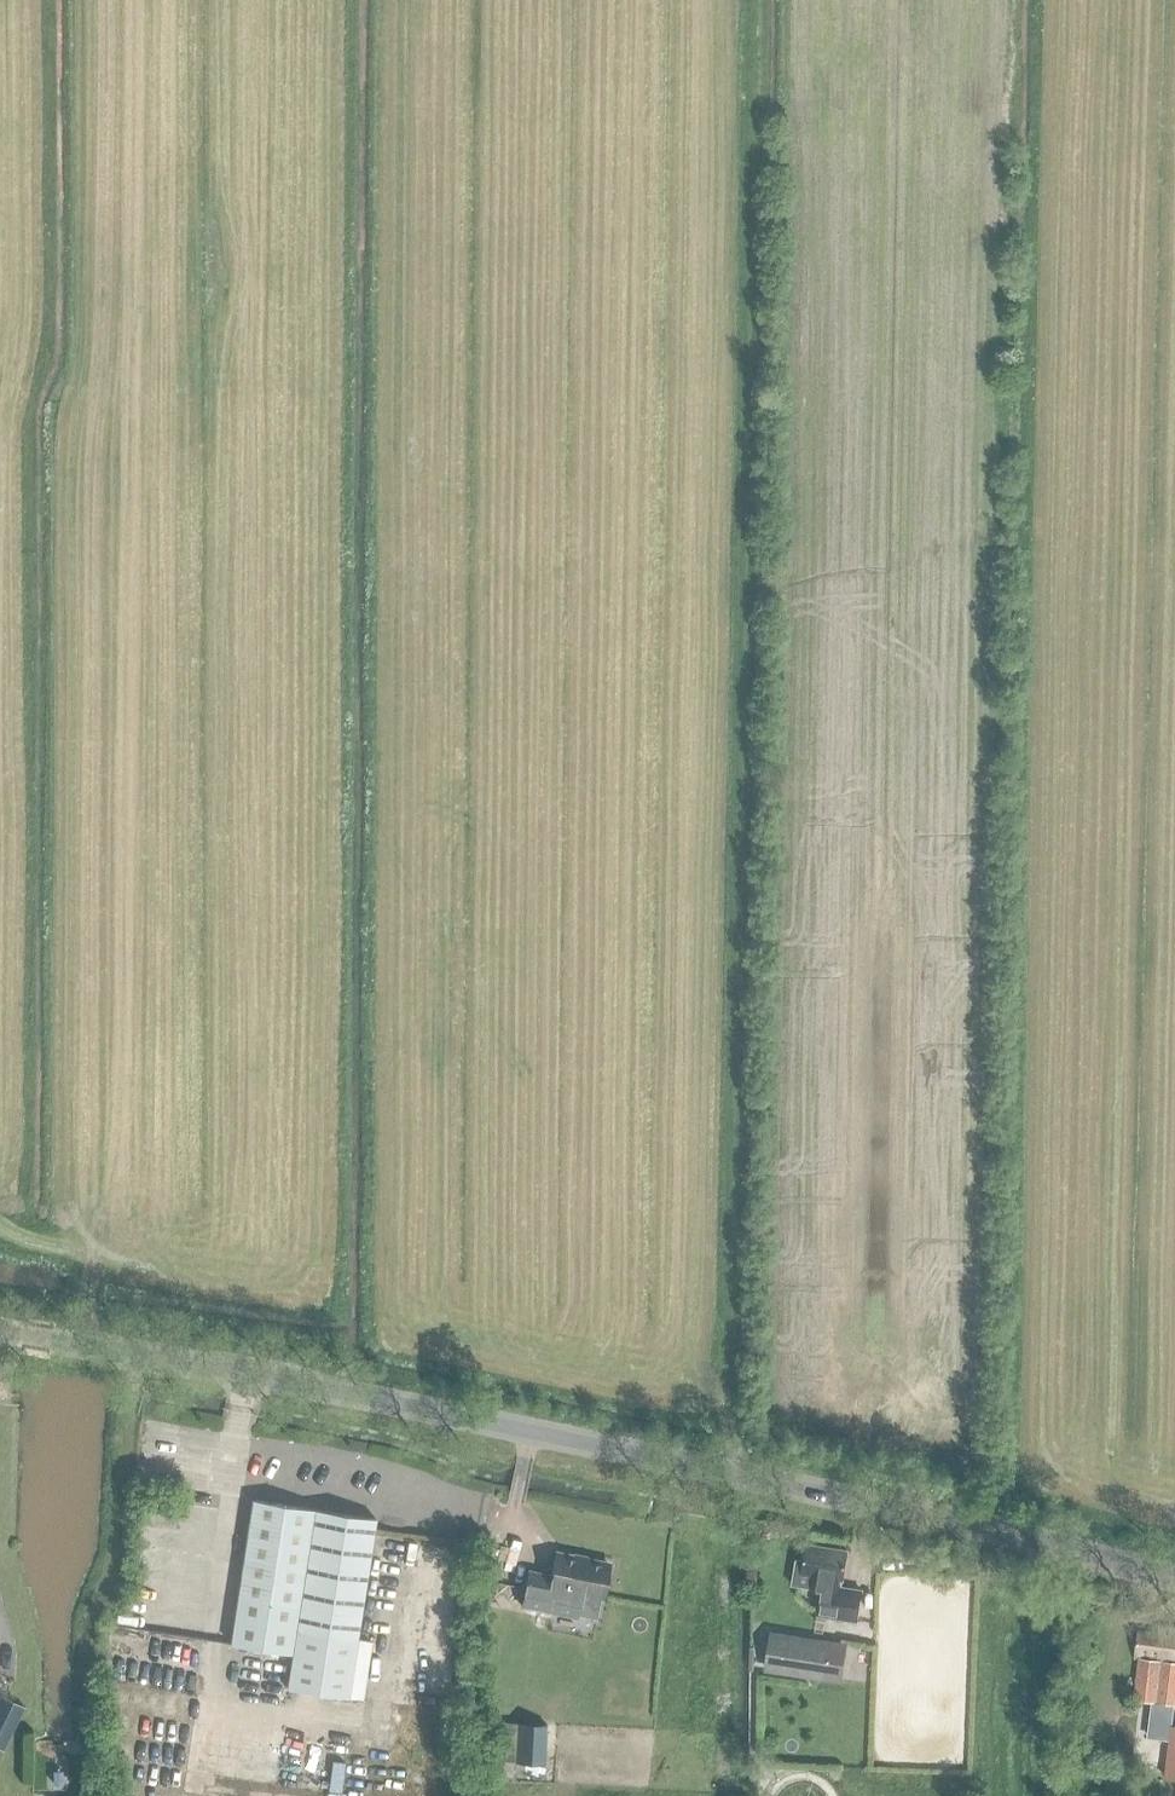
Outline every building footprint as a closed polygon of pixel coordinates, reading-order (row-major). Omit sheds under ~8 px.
[(239,1595),(232,1642),(294,1652),(288,1686),(349,1696),(349,1695),(363,1697),(372,1640),(358,1637),(376,1517),(254,1498),(239,1595)] [(807,1543),(804,1561),(796,1559),(791,1584),(823,1590),(819,1615),(856,1621),(861,1590),(840,1587),(841,1579),(842,1579),(847,1550),(807,1543)] [(522,1605),(552,1611),(557,1586),(603,1595),(610,1564),(556,1553),(552,1574),(530,1569),(522,1605)] [(1168,1737),(1170,1737),(1172,1725),(1174,1705),(1174,1701),(1174,1629),(1159,1627),(1158,1634),(1138,1631),(1134,1658),(1139,1659),(1134,1700),(1153,1702),(1149,1735),(1168,1737)] [(826,1645),(769,1635),(764,1664),(821,1673),(826,1645)] [(1,1695),(0,1698),(0,1748),(3,1749),(23,1706),(1,1695)] [(516,1762),(545,1764),(547,1724),(518,1723),(516,1762)] [(1168,1737),(1163,1776),(1174,1778),(1174,1726),(1172,1725),(1170,1737),(1168,1737)] [(55,1782),(64,1782),(64,1769),(55,1769),(55,1782)]
